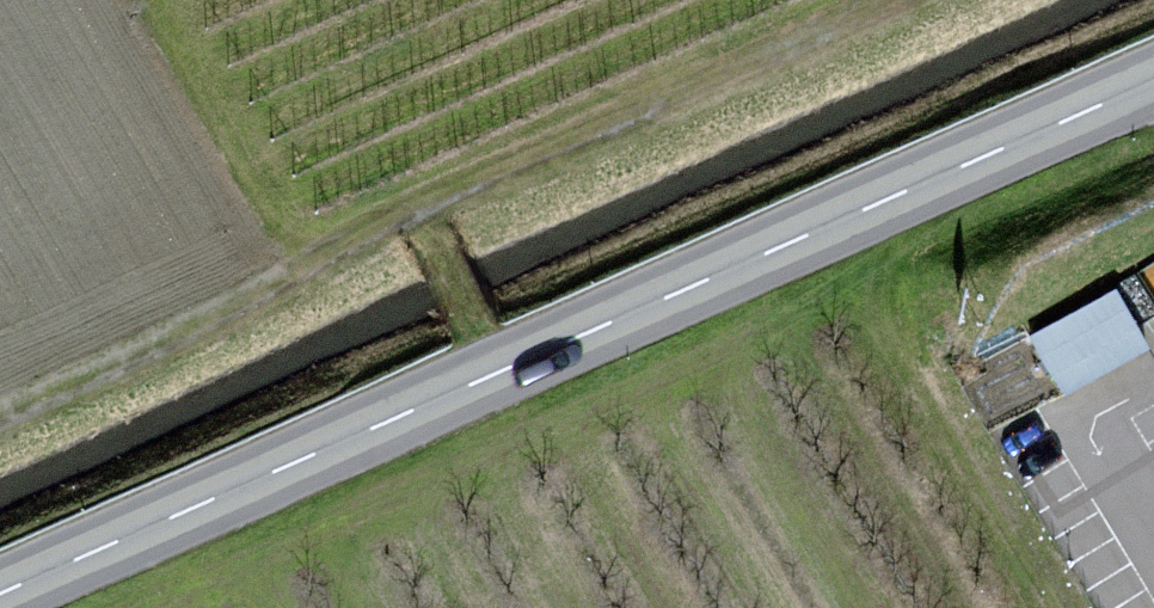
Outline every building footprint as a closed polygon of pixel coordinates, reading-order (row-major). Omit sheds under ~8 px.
[(1123,278),(1031,318),(1059,381),(1150,341),(1123,278)]
